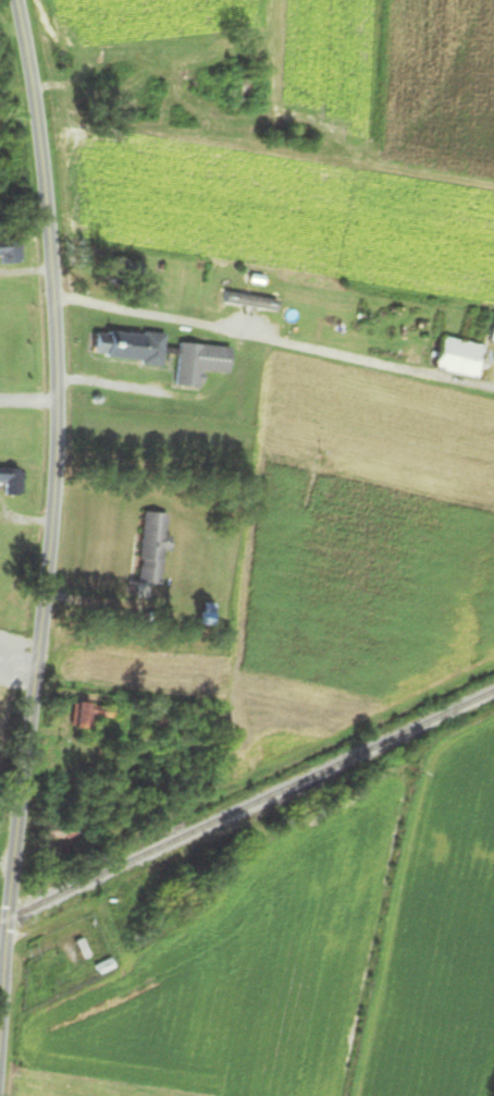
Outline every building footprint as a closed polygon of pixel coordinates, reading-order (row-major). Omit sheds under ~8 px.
[(121,260),(119,276),(136,278),(138,262),(121,260)] [(273,312),(275,301),(223,291),(221,302),(273,312)] [(489,317),(484,342),(493,344),(493,317),(489,317)] [(161,333),(142,332),(142,334),(97,331),(96,360),(159,363),(161,333)] [(474,378),(480,345),(436,336),(430,370),(474,378)] [(227,347),(176,343),(173,386),(196,388),(198,371),(225,373),(227,347)] [(165,514),(141,511),(133,581),(156,583),(160,550),(161,550),(165,514)] [(214,625),(214,603),(200,603),(200,625),(214,625)] [(89,718),(114,718),(114,704),(75,704),(75,728),(89,728),(89,718)] [(72,942),(80,958),(87,955),(79,938),(72,942)] [(113,968),(109,957),(92,964),(96,975),(113,968)]
